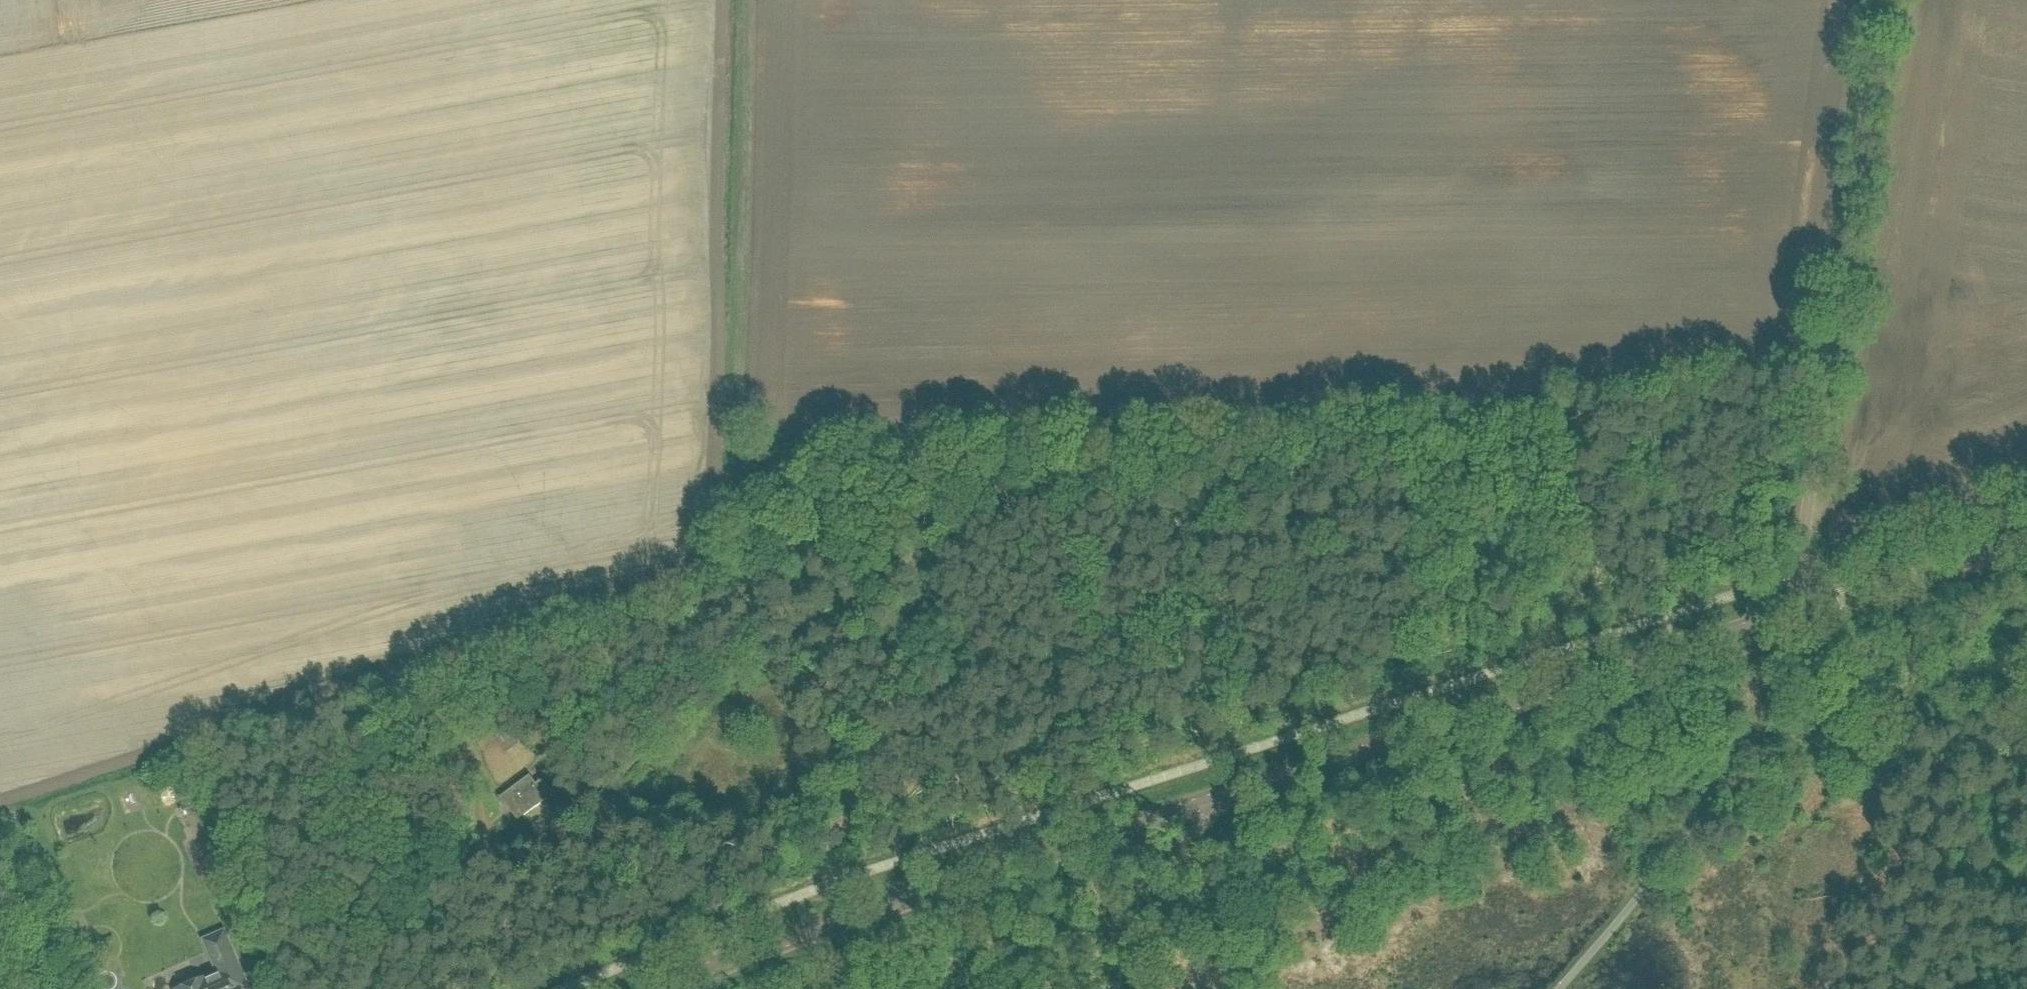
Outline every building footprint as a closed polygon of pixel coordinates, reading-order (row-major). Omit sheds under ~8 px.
[(497,741),(506,754),(514,748),(505,735),(497,741)] [(469,760),(455,742),(446,748),(459,767),(469,760)] [(543,779),(537,783),(531,775),(500,799),(518,822),(555,794),(543,779)] [(221,974),(186,988),(241,988),(247,987),(224,934),(207,942),(221,974)]
